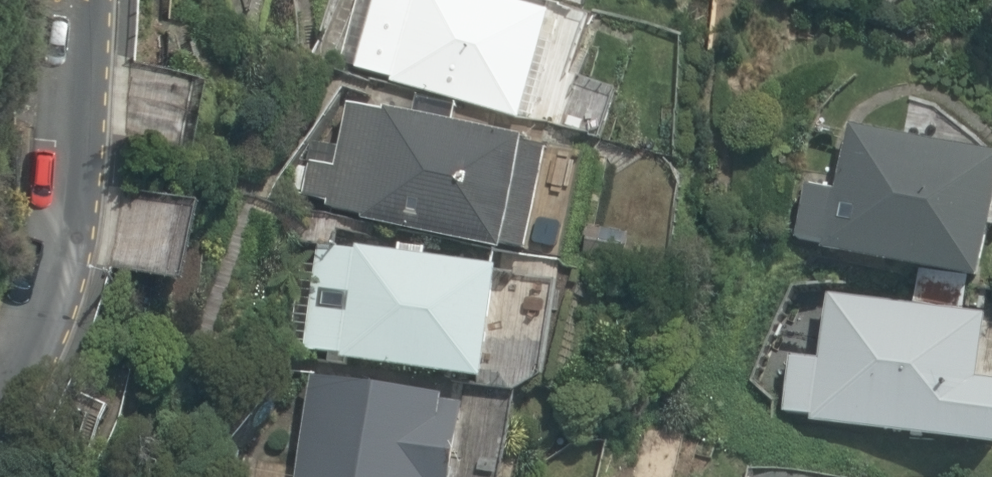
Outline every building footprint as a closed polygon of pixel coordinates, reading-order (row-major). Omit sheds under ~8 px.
[(495,0),(373,0),(351,72),(516,121),(548,16),(495,0)] [(339,154),(314,150),(304,203),(501,239),(521,134),(348,102),(339,154)] [(820,256),(991,283),(991,157),(839,132),(820,256)] [(492,270),(316,243),(299,351),(475,378),(492,270)] [(835,296),(826,363),(789,358),(779,434),(991,461),(991,388),(984,387),(991,324),(991,316),(835,296)] [(459,404),(305,382),(292,476),(449,476),(459,404)]
